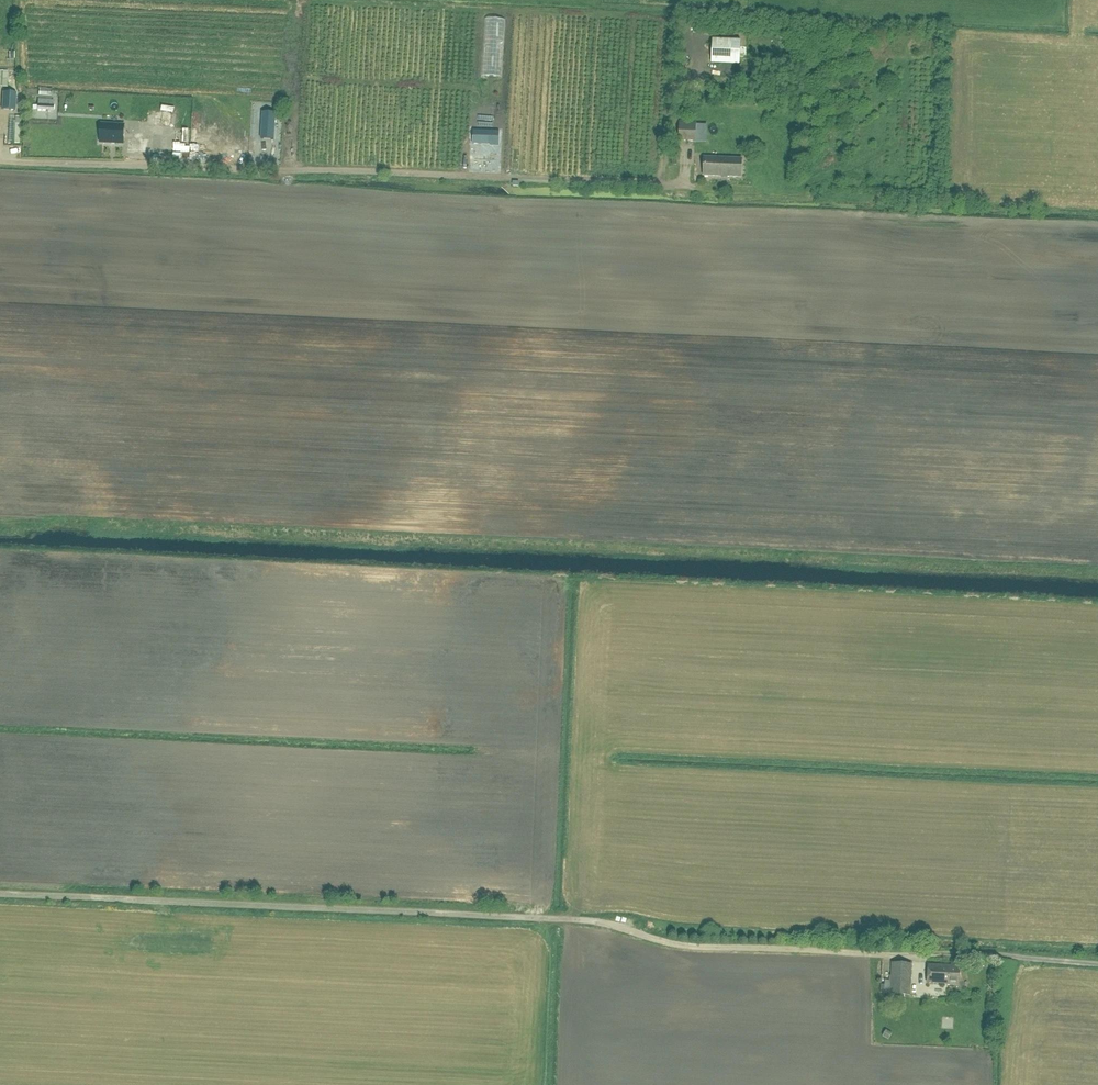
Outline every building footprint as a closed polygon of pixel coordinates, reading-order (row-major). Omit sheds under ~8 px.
[(9,94),(9,107),(18,107),(19,95),(9,94)] [(174,112),(175,106),(163,104),(161,110),(174,112)] [(177,115),(153,112),(152,125),(175,128),(177,115)] [(6,141),(5,143),(19,144),(20,121),(7,121),(7,117),(5,116),(5,114),(0,114),(0,141),(6,141)] [(696,124),(680,123),(679,141),(696,142),(696,124)] [(102,125),(101,142),(123,144),(124,126),(102,125)] [(128,138),(128,151),(147,153),(148,139),(128,138)] [(475,167),(484,167),(484,148),(475,148),(475,167)] [(742,159),(704,157),(704,176),(741,177),(742,159)] [(890,976),(889,983),(892,985),(891,994),(909,995),(910,987),(911,964),(893,963),(892,976),(890,976)] [(959,966),(927,965),(926,984),(958,985),(959,966)]
